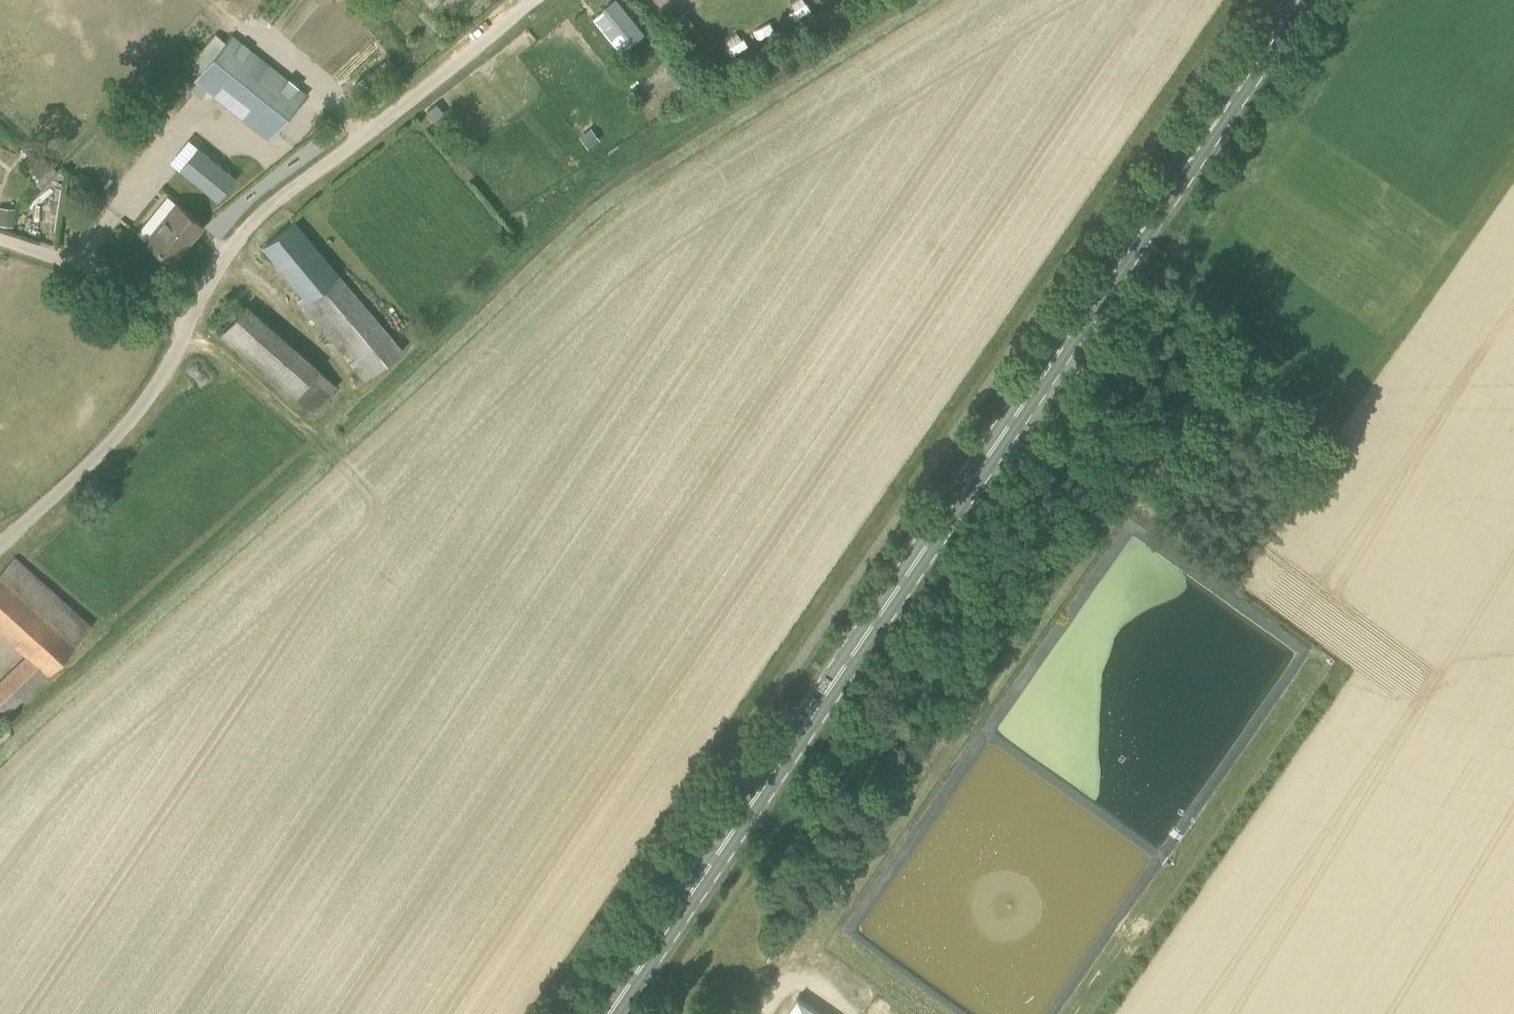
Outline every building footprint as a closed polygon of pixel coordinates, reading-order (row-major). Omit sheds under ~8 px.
[(608,2),(597,12),(622,43),(633,33),(608,2)] [(233,33),(196,78),(270,139),(307,94),(233,33)] [(236,178),(198,147),(179,170),(217,201),(236,178)] [(41,188),(59,171),(43,154),(25,172),(41,188)] [(202,224),(177,203),(146,240),(172,261),(202,224)] [(12,223),(13,208),(0,206),(0,222),(12,223)] [(262,245),(267,250),(285,272),(304,295),(298,300),(366,380),(372,374),(373,375),(403,350),(292,220),(262,245)] [(295,397),(319,369),(246,306),(222,334),(295,397)] [(15,557),(0,574),(0,627),(30,654),(0,682),(0,715),(2,717),(50,672),(78,642),(92,626),(15,557)] [(816,1011),(797,997),(785,1013),(821,1013),(816,1011)]
